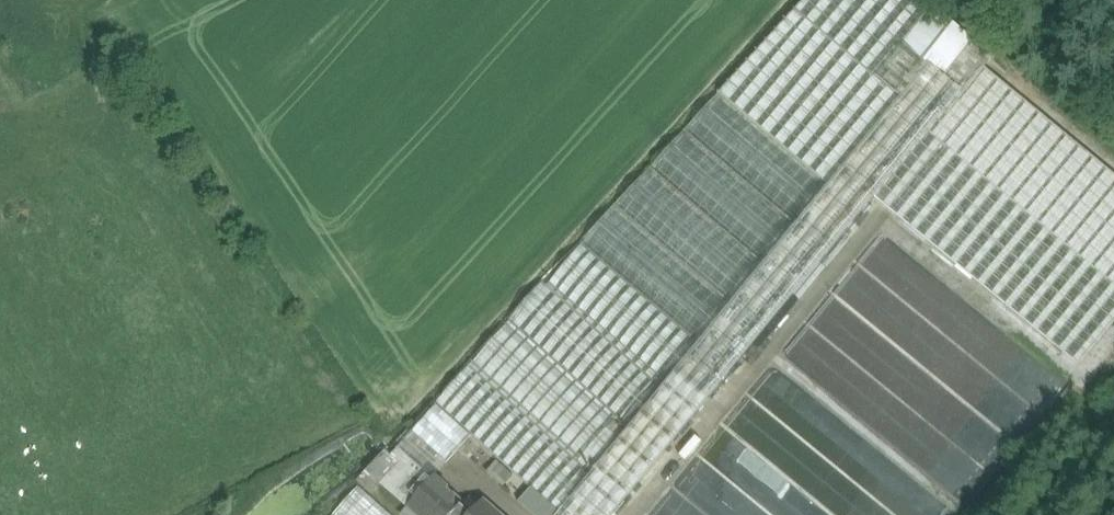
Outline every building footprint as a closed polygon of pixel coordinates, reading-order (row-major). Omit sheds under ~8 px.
[(720,93),(829,187),(902,99),(879,79),(906,46),(931,13),(915,0),(806,0),(720,93)] [(971,42),(933,11),(931,13),(906,46),(963,92),(964,93),(986,66),(991,60),(970,42),(971,42)] [(829,187),(733,304),(732,304),(699,343),(675,372),(709,400),(879,194),(963,92),(906,46),(879,79),(902,99),(829,187)] [(986,66),(964,93),(963,92),(879,194),(1082,359),(1113,320),(1113,172),(986,66)] [(720,93),(616,205),(732,304),(733,304),(829,187),(720,93)] [(732,304),(616,205),(583,244),(699,343),(732,304)] [(699,343),(583,244),(548,286),(660,386),(662,388),(675,372),(699,343)] [(548,286),(543,282),(510,320),(510,321),(623,428),(660,386),(548,286)] [(970,350),(903,305),(886,331),(882,328),(874,338),(890,348),(891,346),(933,374),(938,367),(943,371),(951,359),(960,365),(970,350)] [(623,428),(510,321),(470,366),(594,475),(597,472),(600,469),(597,467),(627,433),(623,428)] [(594,475),(470,366),(436,404),(438,405),(471,435),(535,491),(560,514),(572,500),(594,475)] [(660,386),(623,428),(627,433),(628,433),(597,467),(600,469),(597,472),(594,475),(572,500),(589,514),(615,514),(709,400),(675,372),(662,388),(660,386)] [(695,509),(695,514),(855,514),(856,478),(815,452),(807,433),(814,423),(799,423),(799,409),(779,409),(776,414),(757,402),(749,381),(664,514),(692,514),(695,509)] [(1010,416),(1016,422),(1032,407),(1021,395),(1009,405),(1015,411),(1010,416)] [(471,435),(438,405),(414,432),(447,462),(471,435)] [(447,462),(414,432),(391,457),(398,464),(399,462),(426,487),(435,477),(447,462)] [(386,453),(367,472),(380,484),(382,482),(381,481),(398,464),(391,457),(386,453)] [(426,487),(399,462),(398,464),(381,481),(382,482),(409,506),(426,487)] [(380,484),(367,472),(359,480),(373,492),(380,484)] [(435,477),(426,487),(409,506),(418,514),(454,514),(464,503),(435,477)] [(359,487),(334,514),(391,514),(359,487)] [(535,491),(523,505),(534,514),(559,514),(560,514),(535,491)] [(483,501),(474,512),(464,503),(454,514),(499,514),(483,501)] [(409,506),(402,514),(403,514),(418,514),(409,506)]
